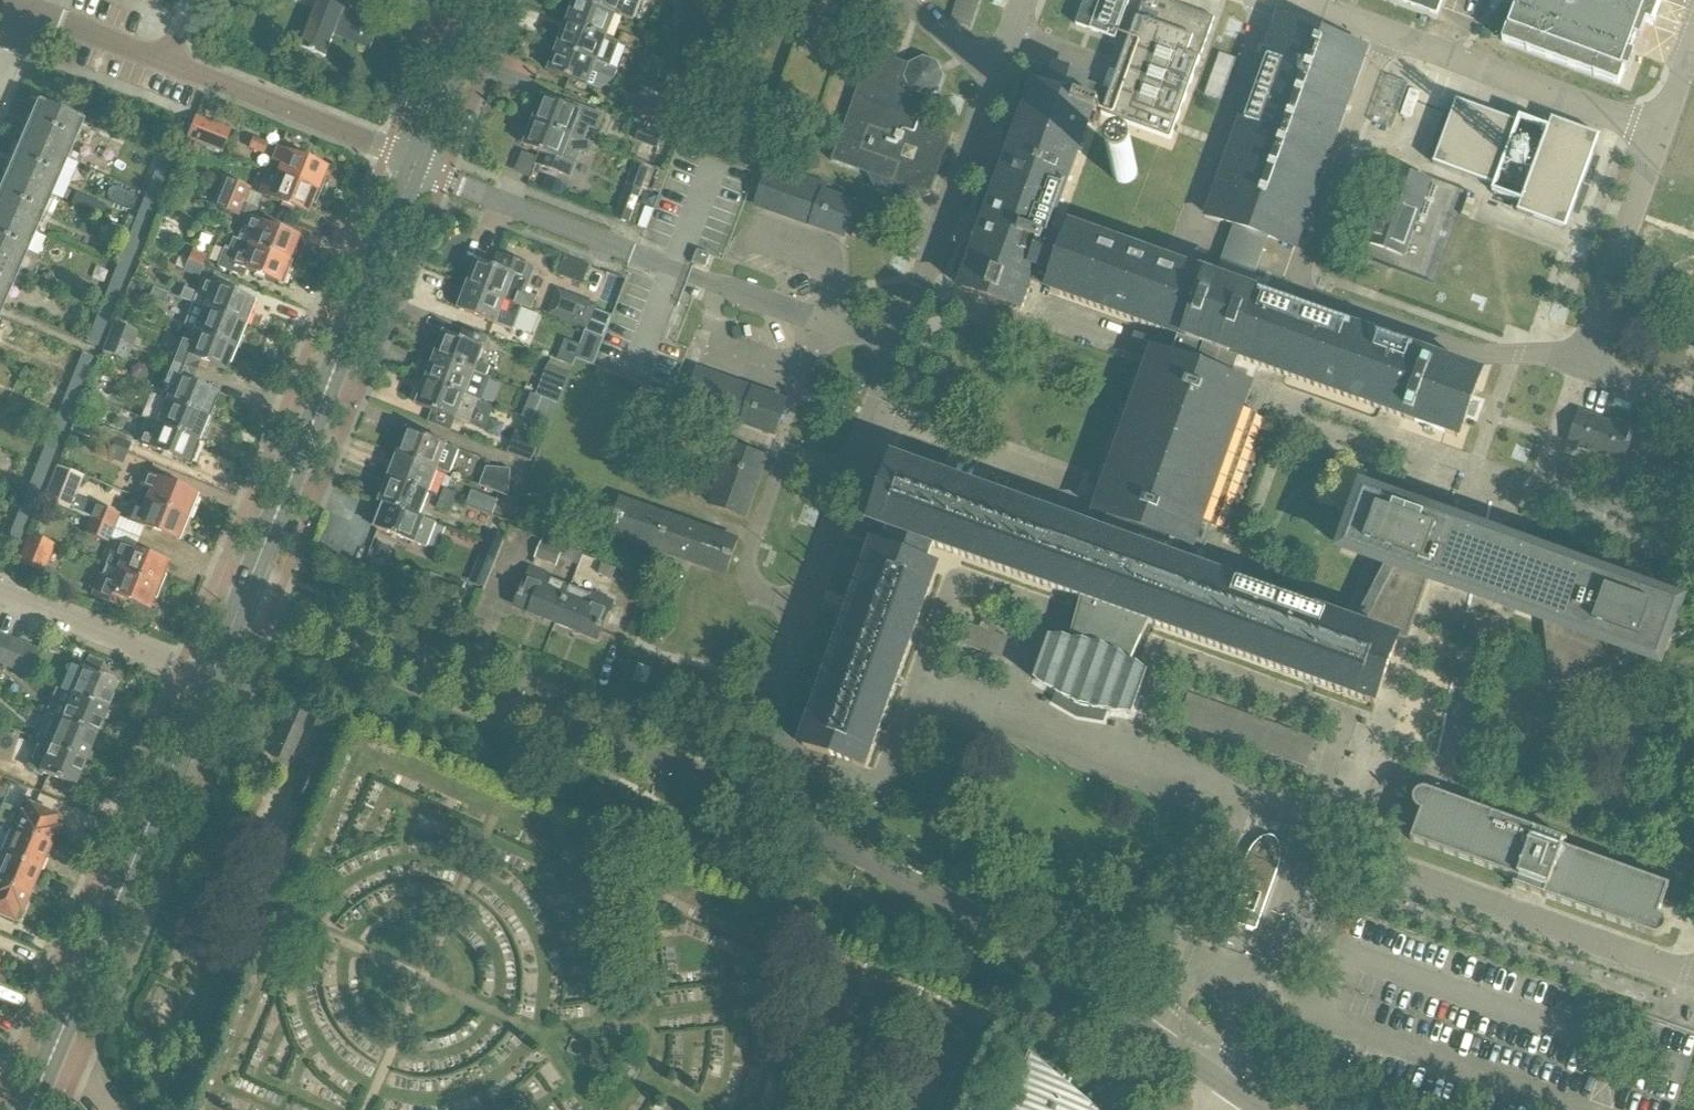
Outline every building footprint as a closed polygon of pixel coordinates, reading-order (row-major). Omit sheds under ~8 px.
[(319,0),(300,49),(325,59),(334,36),(372,51),(382,25),(345,11),(346,8),(332,2),(333,0),(319,0)] [(577,0),(576,0),(567,23),(608,39),(617,15),(577,0)] [(631,20),(639,0),(577,0),(631,20)] [(949,21),(970,28),(980,0),(956,0),(949,21)] [(1076,25),(1115,39),(1129,0),(1085,0),(1076,25)] [(1099,122),(1106,117),(1170,140),(1214,18),(1171,3),(1172,0),(1144,0),(1104,108),(1099,122)] [(1437,15),(1442,0),(1397,0),(1437,15)] [(1502,42),(1619,85),(1642,23),(1652,26),(1662,0),(1518,0),(1502,42)] [(684,5),(682,4),(677,18),(700,26),(706,9),(686,1),(684,5)] [(875,549),(803,747),(865,769),(936,571),(925,567),(932,546),(1074,597),(1057,647),(1045,679),(1060,687),(1055,700),(1078,713),(1105,718),(1109,705),(1126,708),(1137,676),(1130,667),(1155,627),(1375,705),(1397,643),(1394,642),(1353,628),(1180,566),(1187,545),(1192,547),(1201,524),(1217,529),(1257,416),(1241,410),(1249,387),(1231,380),(1238,360),(1458,438),(1480,377),(1247,293),(1268,238),(1295,247),(1365,50),(1278,19),(1208,217),(1234,229),(1215,282),(1071,230),(1065,246),(1056,276),(1050,292),(1180,338),(1172,359),(1154,352),(1145,375),(1137,372),(1097,486),(1105,489),(1101,500),(1097,512),(1102,514),(1094,535),(1014,506),(938,479),(895,463),(873,525),(875,549)] [(608,39),(567,23),(558,46),(619,70),(611,67),(619,45),(620,44),(617,43),(608,39)] [(617,43),(620,44),(619,45),(632,50),(635,39),(621,33),(617,43)] [(558,46),(549,71),(589,86),(601,90),(615,80),(619,70),(558,46)] [(831,161),(867,174),(875,191),(901,200),(902,197),(904,198),(915,194),(916,192),(930,197),(952,135),(916,122),(925,98),(939,91),(944,77),(937,63),(923,58),(907,64),(871,51),(831,161)] [(1035,87),(962,289),(1020,310),(1035,268),(1056,276),(1065,246),(1045,239),(1091,112),(1096,114),(1093,123),(1098,125),(1099,122),(1104,108),(1080,99),(1086,82),(1057,71),(1050,92),(1035,87)] [(1387,76),(1370,122),(1392,129),(1408,83),(1387,76)] [(565,100),(563,105),(543,98),(534,122),(572,136),(581,139),(585,141),(590,130),(598,132),(604,115),(565,100)] [(668,108),(646,100),(641,115),(663,123),(668,108)] [(1456,101),(1433,165),(1493,187),(1517,123),(1456,101)] [(0,191),(0,311),(81,123),(38,104),(0,191)] [(231,131),(196,117),(187,139),(222,152),(231,131)] [(1522,202),(1517,212),(1565,229),(1599,136),(1551,119),(1548,130),(1519,117),(1517,123),(1493,187),(1491,192),(1522,202)] [(581,139),(572,136),(534,122),(530,131),(525,129),(520,142),(525,144),(524,147),(539,152),(535,166),(571,180),(580,154),(590,157),(594,144),(585,141),(581,139)] [(635,141),(659,150),(664,136),(640,127),(635,141)] [(247,150),(263,156),(268,143),(252,137),(247,150)] [(276,148),(271,162),(279,165),(276,174),(321,193),(325,181),(319,178),(323,167),(276,148)] [(171,160),(153,153),(147,170),(155,173),(156,169),(166,173),(171,160)] [(1112,169),(1111,171),(1111,173),(1112,175),(1113,177),(1114,179),(1115,181),(1117,182),(1119,183),(1121,184),(1123,184),(1125,184),(1127,184),(1129,183),(1131,182),(1132,181),(1134,179),(1135,177),(1136,176),(1136,174),(1136,171),(1136,169),(1136,167),(1135,165),(1134,164),(1132,162),(1130,161),(1129,160),(1126,159),(1124,159),(1122,159),(1120,160),(1118,161),(1116,162),(1115,163),(1113,165),(1112,167),(1112,169)] [(636,163),(628,186),(617,214),(630,219),(649,168),(636,163)] [(827,188),(770,168),(756,205),(844,236),(855,205),(824,194),(827,188)] [(156,169),(155,173),(151,181),(161,185),(166,173),(156,169)] [(1393,169),(1377,213),(1366,242),(1402,255),(1429,182),(1393,169)] [(263,180),(258,194),(305,213),(309,202),(316,205),(321,193),(276,174),(267,171),(263,180)] [(222,177),(216,192),(245,203),(250,189),(222,177)] [(541,190),(563,199),(568,187),(545,178),(541,190)] [(161,185),(151,181),(146,193),(156,197),(161,185)] [(216,192),(211,207),(238,218),(238,217),(244,219),(236,240),(293,262),(298,251),(291,248),(296,237),(253,220),(258,208),(245,203),(216,192)] [(156,197),(146,193),(141,206),(151,210),(156,197)] [(151,210),(141,206),(136,218),(146,222),(151,210)] [(146,222),(136,218),(131,230),(141,235),(146,222)] [(141,235),(131,230),(127,243),(136,247),(141,235)] [(224,248),(216,266),(242,276),(245,270),(277,283),(281,272),(288,275),(293,262),(236,240),(232,238),(227,249),(224,248)] [(136,247),(127,243),(122,255),(132,259),(136,247)] [(187,263),(202,268),(207,256),(192,250),(187,263)] [(696,250),(692,264),(706,269),(710,255),(696,250)] [(132,259),(122,255),(117,268),(127,272),(132,259)] [(477,261),(476,263),(471,261),(466,275),(471,277),(468,286),(518,305),(531,310),(535,299),(523,294),(533,268),(498,255),(493,267),(477,261)] [(202,268),(187,263),(183,273),(198,279),(202,268)] [(127,272),(117,268),(112,280),(122,284),(127,272)] [(122,284),(112,280),(107,293),(117,297),(122,284)] [(130,285),(151,293),(149,298),(165,304),(169,293),(154,287),(153,288),(132,280),(130,285)] [(178,300),(192,304),(246,325),(255,302),(202,280),(197,294),(183,288),(178,300)] [(459,310),(506,328),(506,327),(509,329),(518,305),(468,286),(459,310)] [(556,291),(549,314),(575,323),(586,328),(595,305),(583,301),(556,291)] [(117,297),(107,293),(102,305),(112,309),(117,297)] [(183,327),(192,331),(237,348),(246,325),(192,304),(183,327)] [(112,309),(102,305),(97,317),(107,321),(112,309)] [(107,321),(97,317),(92,330),(102,334),(107,321)] [(108,337),(132,347),(138,333),(113,324),(108,337)] [(87,342),(97,346),(102,334),(92,330),(87,342)] [(188,342),(179,339),(170,362),(196,372),(200,361),(223,371),(226,362),(230,364),(237,348),(192,331),(188,342)] [(461,339),(444,332),(443,335),(438,334),(434,346),(439,347),(435,356),(487,377),(491,366),(479,362),(487,339),(464,331),(461,339)] [(581,348),(577,359),(594,365),(604,338),(587,332),(581,348)] [(132,347),(108,337),(102,351),(127,361),(132,347)] [(92,357),(82,353),(77,366),(87,370),(92,357)] [(487,377),(435,356),(431,367),(425,364),(420,378),(426,380),(426,381),(478,401),(479,401),(487,377)] [(551,359),(544,378),(537,396),(559,405),(573,368),(551,359)] [(161,385),(164,386),(159,398),(205,416),(214,393),(191,384),(196,372),(170,362),(161,385)] [(699,365),(686,403),(774,434),(788,396),(699,365)] [(72,378),(82,382),(87,370),(77,366),(72,378)] [(67,391),(77,394),(82,382),(72,378),(67,391)] [(417,405),(432,411),(428,423),(452,432),(456,420),(469,425),(478,401),(426,381),(423,389),(416,387),(411,402),(417,404),(417,405)] [(63,403),(72,407),(77,394),(67,391),(63,403)] [(104,407),(121,413),(125,401),(109,395),(104,407)] [(152,395),(143,419),(145,420),(195,440),(205,416),(159,398),(152,395)] [(97,441),(112,447),(128,453),(131,444),(130,443),(132,439),(103,427),(102,430),(80,422),(89,398),(85,396),(75,420),(71,431),(97,441)] [(559,405),(537,396),(527,421),(550,429),(559,405)] [(58,415),(67,419),(72,407),(63,403),(58,415)] [(1579,413),(1569,443),(1623,462),(1634,433),(1579,413)] [(53,428),(62,432),(67,419),(58,415),(53,428)] [(142,432),(137,444),(188,464),(192,453),(190,452),(195,440),(145,420),(140,431),(142,432)] [(48,440),(58,444),(62,432),(53,428),(48,440)] [(449,476),(459,450),(407,430),(399,452),(397,457),(438,471),(449,476)] [(515,433),(508,452),(507,454),(532,463),(536,451),(539,442),(515,433)] [(43,452),(42,452),(53,457),(54,452),(58,444),(48,440),(43,452)] [(112,447),(110,452),(108,458),(123,465),(128,453),(112,447)] [(731,447),(729,452),(710,505),(745,517),(765,459),(731,447)] [(37,465),(48,469),(53,457),(42,452),(37,465)] [(389,480),(429,495),(438,471),(397,457),(389,480)] [(32,477),(43,481),(48,469),(37,465),(32,477)] [(70,510),(89,518),(114,528),(120,514),(94,504),(94,505),(75,498),(84,477),(57,466),(43,500),(70,510)] [(509,497),(511,469),(487,467),(480,486),(509,497)] [(148,491),(144,501),(185,518),(194,493),(145,474),(140,488),(148,491)] [(27,490),(38,494),(43,481),(32,477),(27,490)] [(421,517),(429,495),(389,480),(386,488),(381,486),(376,498),(381,500),(380,503),(385,505),(424,520),(425,519),(425,518),(421,517)] [(1364,496),(1345,551),(1373,561),(1373,562),(1351,622),(1355,623),(1353,628),(1394,642),(1395,637),(1406,641),(1428,581),(1455,591),(1543,622),(1545,637),(1547,652),(1549,667),(1552,682),(1566,679),(1580,675),(1595,671),(1608,666),(1622,661),(1636,656),(1637,655),(1657,663),(1664,642),(1673,637),(1681,632),(1689,627),(1674,616),(1677,608),(1650,598),(1633,587),(1615,576),(1597,565),(1579,556),(1560,547),(1560,546),(1559,546),(1558,546),(1557,546),(1556,546),(1555,546),(1554,546),(1553,546),(1552,546),(1551,546),(1550,546),(1550,547),(1549,547),(1548,547),(1548,548),(1547,548),(1546,548),(1546,549),(1545,549),(1545,550),(1544,550),(1544,551),(1543,551),(1543,552),(1542,553),(1542,554),(1541,555),(1541,556),(1541,557),(1541,558),(1540,558),(1540,559),(1540,560),(1540,561),(1540,562),(1541,562),(1472,538),(1447,529),(1448,525),(1456,502),(1400,482),(1392,506),(1364,496)] [(883,487),(875,484),(869,501),(877,504),(883,487)] [(458,493),(444,488),(440,498),(454,504),(458,493)] [(22,502),(33,506),(38,494),(27,490),(22,502)] [(493,516),(498,500),(472,490),(466,506),(493,516)] [(135,507),(132,506),(127,521),(176,540),(185,518),(144,501),(138,498),(135,507)] [(437,508),(450,513),(454,504),(440,498),(437,508)] [(621,501),(610,533),(725,573),(736,542),(621,501)] [(18,514),(28,519),(33,506),(22,502),(18,514)] [(424,520),(385,505),(382,513),(377,511),(371,525),(376,527),(376,529),(427,548),(436,523),(425,519),(424,520)] [(13,527),(23,531),(28,519),(18,514),(13,527)] [(83,533),(108,543),(114,528),(89,518),(83,533)] [(13,527),(8,538),(7,539),(18,544),(23,531),(13,527)] [(470,583),(484,588),(504,538),(491,533),(470,583)] [(19,563),(41,572),(52,545),(30,536),(19,563)] [(543,540),(536,556),(556,564),(563,548),(543,540)] [(112,542),(103,565),(105,566),(157,587),(166,563),(112,542)] [(598,575),(612,581),(616,570),(602,564),(598,575)] [(124,600),(148,610),(157,587),(105,566),(101,577),(97,575),(89,597),(120,610),(124,600)] [(571,587),(531,570),(516,607),(557,623),(571,587)] [(465,583),(452,577),(449,584),(463,590),(465,583)] [(571,587),(557,623),(597,639),(612,603),(571,587)] [(0,653),(0,664),(11,669),(21,643),(7,637),(0,653)] [(21,643),(11,669),(27,675),(29,671),(38,650),(21,643)] [(71,664),(60,691),(67,694),(72,696),(106,710),(118,684),(83,669),(71,664)] [(633,682),(646,687),(653,669),(639,665),(633,682)] [(67,694),(57,718),(62,720),(96,735),(106,710),(72,696),(67,694)] [(1318,741),(1193,697),(1182,728),(1307,771),(1318,741)] [(272,746),(276,747),(272,756),(285,762),(288,753),(292,754),(302,731),(301,730),(310,710),(294,703),(285,725),(282,724),(272,746)] [(319,712),(312,729),(336,740),(344,723),(319,712)] [(49,714),(37,741),(50,746),(85,761),(96,735),(62,720),(57,718),(49,714)] [(50,747),(40,772),(74,787),(85,761),(50,746),(50,747)] [(307,759),(302,770),(292,792),(310,800),(324,767),(307,759)] [(1421,813),(1418,821),(1411,841),(1516,879),(1513,887),(1652,937),(1654,937),(1656,937),(1658,937),(1660,936),(1662,935),(1663,934),(1665,933),(1666,931),(1666,929),(1667,927),(1667,925),(1667,923),(1666,922),(1665,920),(1664,918),(1663,917),(1661,916),(1659,915),(1669,886),(1565,848),(1567,841),(1439,795),(1441,788),(1423,790),(1421,791),(1419,792),(1418,793),(1416,794),(1415,796),(1414,797),(1414,799),(1413,801),(1413,803),(1414,805),(1414,806),(1415,808),(1416,810),(1418,811),(1419,812),(1421,813)] [(20,811),(12,830),(50,846),(57,828),(53,827),(57,817),(27,805),(24,812),(20,811)] [(12,830),(1,855),(39,871),(50,846),(12,830)] [(1246,857),(1226,917),(1254,928),(1257,929),(1274,881),(1279,868),(1282,854),(1281,845),(1278,836),(1270,833),(1262,836),(1252,847),(1246,857)] [(29,896),(39,871),(1,855),(0,855),(0,884),(29,896)] [(13,921),(17,912),(21,914),(29,896),(0,884),(0,916),(13,921)] [(1033,1053),(1009,1109),(1100,1109),(1033,1053)]
